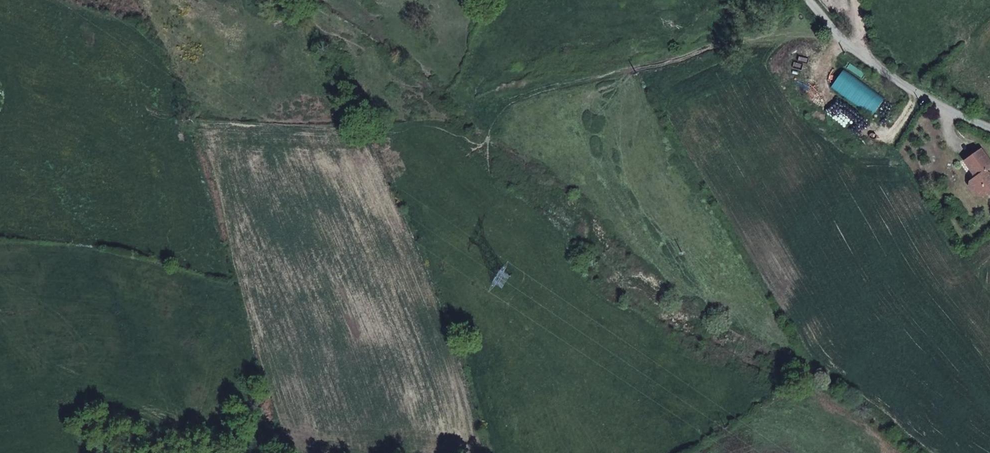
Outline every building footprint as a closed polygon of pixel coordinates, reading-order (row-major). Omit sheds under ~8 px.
[(968,166),(976,180),(973,186),(970,193),(974,201),(983,204),(989,199),(989,183),(989,182),(987,183),(985,179),(989,175),(989,166),(983,155),(968,166)]
